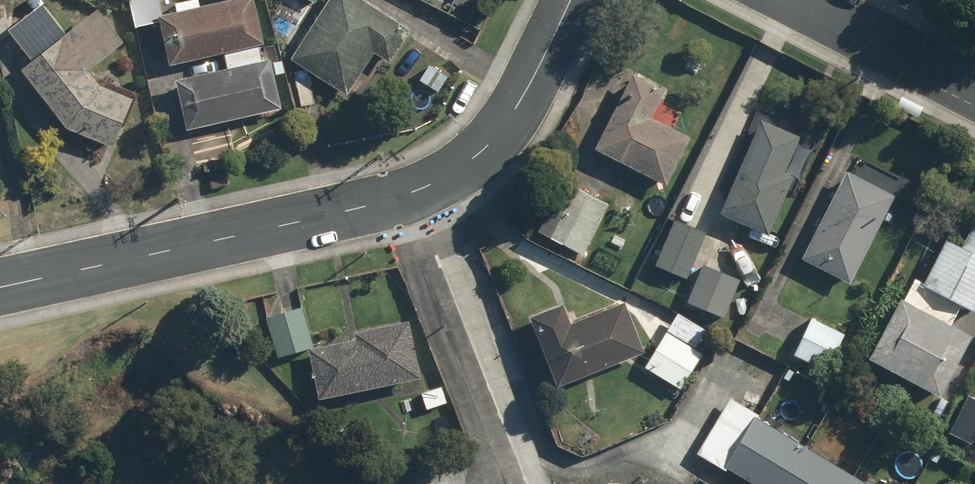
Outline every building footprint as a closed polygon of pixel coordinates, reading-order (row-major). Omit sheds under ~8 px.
[(134,29),(157,23),(167,68),(223,55),(227,72),(172,83),(182,132),(279,113),(269,63),(262,65),(259,47),(262,47),(251,0),(238,0),(199,9),(198,1),(168,8),(170,15),(161,17),(157,0),(126,0),(134,29)] [(357,0),(327,0),(288,62),(347,99),(373,57),(388,67),(409,33),(357,0)] [(120,47),(93,13),(63,37),(39,7),(7,33),(31,63),(18,74),(45,107),(65,132),(111,150),(130,100),(97,87),(86,74),(120,47)] [(629,74),(590,150),(662,187),(687,138),(649,118),(663,91),(629,74)] [(797,138),(757,121),(717,215),(765,236),(791,176),(782,173),(797,138)] [(843,173),(798,260),(846,284),(891,197),(843,173)] [(583,257),(609,206),(560,181),(534,233),(583,257)] [(958,307),(971,314),(974,307),(974,220),(973,219),(958,249),(943,241),(919,287),(908,307),(894,300),(861,362),(936,401),(968,338),(947,327),(958,307)] [(705,233),(672,220),(652,266),(685,280),(705,233)] [(737,279),(700,264),(684,304),(721,318),(737,279)] [(525,318),(553,388),(642,354),(621,302),(567,323),(560,304),(525,318)] [(302,309),(265,317),(274,357),(311,348),(302,309)] [(695,349),(705,332),(674,313),(642,367),(679,390),(701,353),(695,349)] [(808,319),(790,356),(823,372),(841,335),(808,319)] [(406,321),(354,331),(355,340),(305,350),(315,400),(418,380),(406,321)] [(969,445),(974,434),(974,401),(965,396),(946,433),(969,445)] [(753,417),(723,468),(749,483),(864,483),(753,417)]
